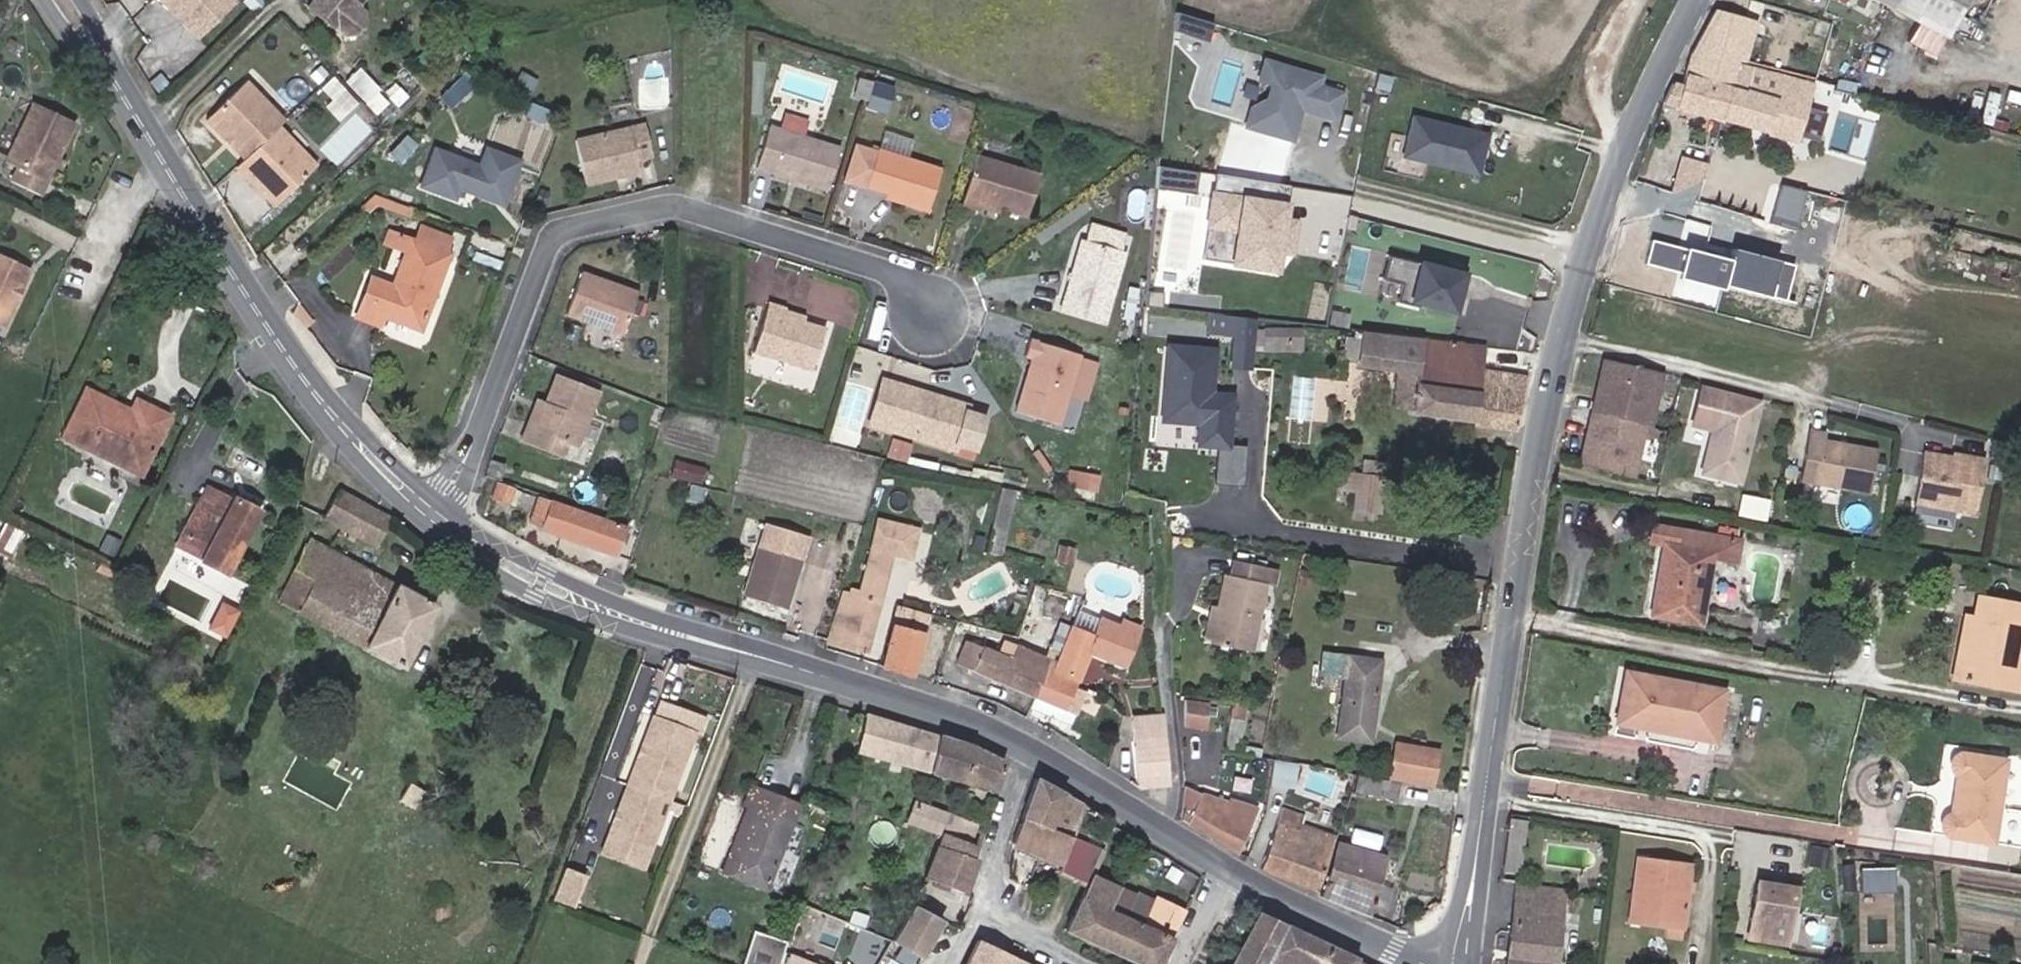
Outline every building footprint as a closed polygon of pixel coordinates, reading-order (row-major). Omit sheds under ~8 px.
[(241,0),(166,0),(174,9),(179,3),(198,24),(194,27),(208,43),(248,8),(241,0)] [(273,1),(272,0),(253,0),(252,2),(261,12),(273,1)] [(320,9),(349,42),(361,43),(371,34),(372,23),(367,17),(385,0),(330,0),(320,9)] [(1942,32),(1959,0),(1881,0),(1942,32)] [(1213,40),(1219,24),(1185,10),(1179,27),(1213,40)] [(1729,86),(1736,62),(1738,56),(1746,19),(1711,10),(1683,73),(1729,86)] [(1338,118),(1346,93),(1322,86),(1325,76),(1269,59),(1262,79),(1275,83),(1270,97),(1254,106),(1248,125),(1295,140),(1302,118),(1295,116),(1294,111),(1301,107),(1338,118)] [(291,116),(239,61),(198,99),(249,155),(285,122),(291,116)] [(1729,86),(1720,118),(1793,137),(1808,80),(1736,62),(1729,86)] [(323,82),(333,73),(326,66),(316,75),(323,82)] [(384,94),(365,72),(353,83),(372,105),(384,94)] [(1671,78),(1661,101),(1720,118),(1729,86),(1683,73),(1679,81),(1671,78)] [(872,78),(859,74),(854,94),(866,98),(872,78)] [(327,87),(338,98),(348,89),(338,77),(327,87)] [(73,104),(33,84),(1,145),(13,151),(5,167),(34,182),(49,151),(54,141),(73,104)] [(332,105),(345,119),(362,104),(348,89),(338,98),(332,105)] [(1484,176),(1496,132),(1415,111),(1403,156),(1484,176)] [(1854,139),(1871,141),(1873,120),(1856,118),(1854,139)] [(279,203),(322,162),(285,122),(249,155),(241,162),(279,203)] [(767,122),(754,165),(827,186),(839,145),(767,122)] [(644,123),(573,139),(583,183),(639,171),(636,158),(651,155),(644,123)] [(60,144),(54,141),(49,151),(55,154),(60,144)] [(855,141),(843,177),(867,184),(867,181),(890,188),(900,191),(898,198),(931,208),(943,165),(878,146),(878,148),(855,141)] [(502,200),(518,157),(486,145),(479,162),(434,146),(421,182),(442,190),(444,187),(455,191),(458,183),(502,200)] [(979,152),(964,202),(982,207),(984,200),(1005,206),(1033,215),(1046,173),(979,152)] [(1702,175),(1706,162),(1680,155),(1670,191),(1702,175)] [(1165,164),(1161,187),(1197,192),(1200,169),(1165,164)] [(1210,265),(1294,269),(1298,200),(1273,199),(1274,178),(1214,175),(1210,265)] [(1796,211),(1804,184),(1782,178),(1774,205),(1796,211)] [(548,189),(539,186),(534,199),(543,203),(548,189)] [(900,191),(890,188),(888,195),(898,198),(900,191)] [(1005,206),(984,200),(983,205),(1004,211),(1005,206)] [(1106,319),(1128,247),(1085,234),(1062,306),(1106,319)] [(421,329),(447,254),(410,241),(394,285),(371,278),(357,319),(381,327),(385,316),(421,329)] [(1655,241),(1652,261),(1708,272),(1712,251),(1655,241)] [(0,243),(0,312),(26,255),(0,243)] [(1990,258),(1944,247),(1940,265),(1986,276),(1990,258)] [(1470,312),(1478,269),(1393,254),(1386,297),(1470,312)] [(603,286),(574,277),(560,321),(614,339),(628,294),(614,290),(608,292),(602,291),(603,286)] [(778,306),(762,301),(747,351),(806,369),(819,325),(797,319),(776,312),(778,308),(778,306)] [(778,308),(776,312),(797,319),(799,315),(778,308)] [(1485,350),(1363,332),(1359,365),(1401,371),(1395,404),(1415,408),(1414,411),(1478,420),(1482,372),(1483,364),(1485,350)] [(1084,351),(1032,334),(1027,351),(1034,354),(1016,411),(1060,425),(1084,351)] [(1227,442),(1232,392),(1210,390),(1215,346),(1170,341),(1162,415),(1200,419),(1198,441),(1218,443),(1214,479),(1241,482),(1245,444),(1227,442)] [(1661,371),(1605,357),(1598,386),(1605,388),(1594,434),(1587,432),(1580,460),(1633,474),(1646,422),(1648,423),(1661,371)] [(83,363),(57,415),(80,426),(73,438),(117,460),(130,433),(148,442),(166,405),(83,363)] [(649,381),(644,370),(632,376),(637,387),(649,381)] [(1482,372),(1478,420),(1477,423),(1517,429),(1526,378),(1482,372)] [(562,374),(553,405),(545,432),(529,428),(525,444),(567,456),(572,440),(583,443),(599,385),(562,374)] [(1292,374),(1289,415),(1308,416),(1311,375),(1292,374)] [(968,405),(879,377),(872,399),(889,405),(882,427),(954,450),(956,443),(974,450),(984,417),(966,412),(968,405)] [(1737,479),(1752,415),(1756,398),(1700,385),(1691,420),(1709,426),(1698,469),(1737,479)] [(889,405),(872,399),(865,421),(882,427),(889,405)] [(537,401),(529,428),(545,432),(553,405),(537,401)] [(80,426),(57,415),(51,427),(73,438),(80,426)] [(1822,428),(1805,424),(1792,480),(1861,496),(1873,446),(1820,433),(1822,428)] [(130,433),(117,460),(134,469),(148,442),(130,433)] [(2002,458),(2006,438),(1989,435),(1986,456),(2002,458)] [(1982,445),(1962,440),(1959,452),(1979,458),(1982,445)] [(1966,505),(1977,461),(1945,453),(1943,463),(1931,460),(1932,453),(1917,450),(1907,492),(1966,505)] [(1375,507),(1381,459),(1343,453),(1336,502),(1375,507)] [(496,483),(492,481),(488,493),(510,500),(513,489),(496,483)] [(231,571),(261,510),(235,496),(210,482),(177,543),(203,557),(231,571)] [(987,548),(1001,551),(1014,490),(999,489),(987,548)] [(342,527),(355,500),(338,490),(325,519),(342,527)] [(612,550),(621,522),(546,498),(538,526),(612,550)] [(391,517),(355,500),(342,527),(378,546),(391,517)] [(22,524),(1,521),(0,528),(0,554),(17,557),(22,524)] [(842,585),(828,634),(864,644),(886,569),(905,574),(912,550),(871,538),(857,589),(842,585)] [(315,581),(331,551),(312,540),(295,571),(315,581)] [(1708,549),(1660,540),(1647,614),(1696,622),(1708,549)] [(784,604),(798,555),(760,544),(745,592),(784,604)] [(1066,549),(1056,549),(1056,563),(1066,563),(1066,549)] [(315,581),(300,611),(402,664),(433,603),(331,551),(315,581)] [(1212,641),(1254,649),(1266,584),(1275,586),(1278,569),(1236,562),(1233,578),(1225,577),(1218,608),(1216,619),(1213,639),(1212,641)] [(279,600),(300,611),(315,581),(295,571),(279,600)] [(1043,611),(1052,587),(1036,584),(1029,607),(1043,611)] [(1977,615),(1981,596),(1974,594),(1970,613),(1977,615)] [(901,596),(881,663),(907,671),(928,605),(901,596)] [(1957,644),(1951,673),(2013,687),(2020,646),(2020,603),(1981,596),(1977,615),(1970,613),(1964,645),(1957,644)] [(1216,619),(1218,608),(1211,606),(1205,638),(1213,639),(1216,619)] [(1079,611),(1055,671),(1075,679),(1086,654),(1126,670),(1143,628),(1126,622),(1123,629),(1079,611)] [(1963,613),(1957,644),(1964,645),(1970,613),(1963,613)] [(956,661),(1030,692),(1041,666),(1049,669),(1051,659),(1014,645),(1009,658),(963,642),(956,661)] [(1812,656),(1825,659),(1827,647),(1813,645),(1812,656)] [(1372,742),(1382,662),(1325,653),(1322,674),(1348,678),(1339,738),(1372,742)] [(665,670),(638,661),(578,847),(599,854),(604,838),(595,835),(600,818),(616,823),(657,694),(675,700),(687,663),(669,657),(665,670)] [(1030,692),(1027,702),(1070,717),(1083,682),(1075,679),(1055,671),(1049,669),(1041,666),(1030,692)] [(1656,720),(1655,728),(1706,738),(1715,687),(1619,670),(1611,711),(1656,720)] [(1206,731),(1210,701),(1189,700),(1186,729),(1206,731)] [(1226,752),(1234,704),(1210,701),(1206,731),(1204,749),(1226,752)] [(1609,720),(1655,728),(1656,720),(1611,711),(1609,720)] [(969,746),(865,714),(854,748),(990,791),(1001,757),(991,751),(972,741),(969,746)] [(1134,718),(1136,738),(1140,784),(1168,783),(1169,766),(1160,716),(1134,718)] [(606,858),(644,872),(692,742),(654,728),(645,752),(650,754),(646,765),(641,764),(619,823),(624,825),(620,836),(615,834),(606,858)] [(1434,749),(1391,742),(1386,771),(1428,778),(1434,749)] [(1942,826),(1991,832),(2003,759),(1961,751),(1956,753),(1954,756),(1952,758),(1951,761),(1951,766),(1954,771),(1956,773),(1950,816),(1945,818),(1944,820),(1942,826)] [(1298,764),(1279,761),(1275,788),(1295,790),(1298,764)] [(1428,778),(1386,771),(1385,777),(1427,784),(1428,778)] [(1393,800),(1396,781),(1354,773),(1347,791),(1393,800)] [(1060,790),(1032,774),(1009,843),(1059,865),(1071,835),(1048,827),(1060,790)] [(763,883),(793,801),(746,784),(740,801),(745,804),(722,868),(763,883)] [(1184,785),(1182,813),(1207,827),(1205,831),(1231,848),(1248,824),(1255,800),(1229,792),(1227,798),(1184,785)] [(966,841),(972,822),(913,801),(906,821),(935,830),(931,842),(970,855),(974,844),(966,841)] [(1261,866),(1314,884),(1332,833),(1303,824),(1308,809),(1285,802),(1261,866)] [(889,863),(900,835),(849,817),(838,844),(889,863)] [(1990,840),(1991,832),(1942,826),(1942,827),(1943,830),(1944,831),(1945,834),(1947,835),(1990,840)] [(1059,865),(1057,871),(1084,882),(1088,873),(1079,869),(1090,843),(1071,835),(1059,865)] [(965,887),(976,857),(970,855),(931,842),(917,871),(965,887)] [(1338,844),(1322,894),(1367,911),(1371,896),(1377,877),(1383,858),(1338,844)] [(1637,918),(1646,860),(1636,858),(1628,916),(1637,918)] [(1688,866),(1646,860),(1637,918),(1663,922),(1661,938),(1677,940),(1688,866)] [(1900,865),(1865,865),(1865,890),(1900,891),(1900,865)] [(585,876),(563,868),(552,899),(574,907),(585,876)] [(1181,906),(1150,893),(1138,919),(1106,906),(1114,884),(1088,873),(1064,928),(1146,963),(1155,963),(1181,906)] [(1381,899),(1386,880),(1377,877),(1371,896),(1381,899)] [(1791,887),(1756,880),(1746,936),(1781,943),(1791,887)] [(1559,888),(1512,882),(1503,963),(1551,963),(1559,888)] [(914,953),(932,914),(903,901),(887,934),(885,939),(914,953)] [(1257,911),(1226,963),(1259,963),(1283,923),(1257,911)] [(1897,923),(1856,916),(1855,924),(1896,930),(1897,923)] [(1259,963),(1349,963),(1352,958),(1354,954),(1283,923),(1259,963)] [(861,924),(846,963),(873,963),(875,960),(885,939),(887,934),(861,924)] [(744,963),(777,963),(786,940),(754,930),(742,963),(744,963)] [(964,963),(1035,963),(976,936),(964,963)] [(1909,962),(1926,961),(1925,939),(1909,936),(1909,962)]
